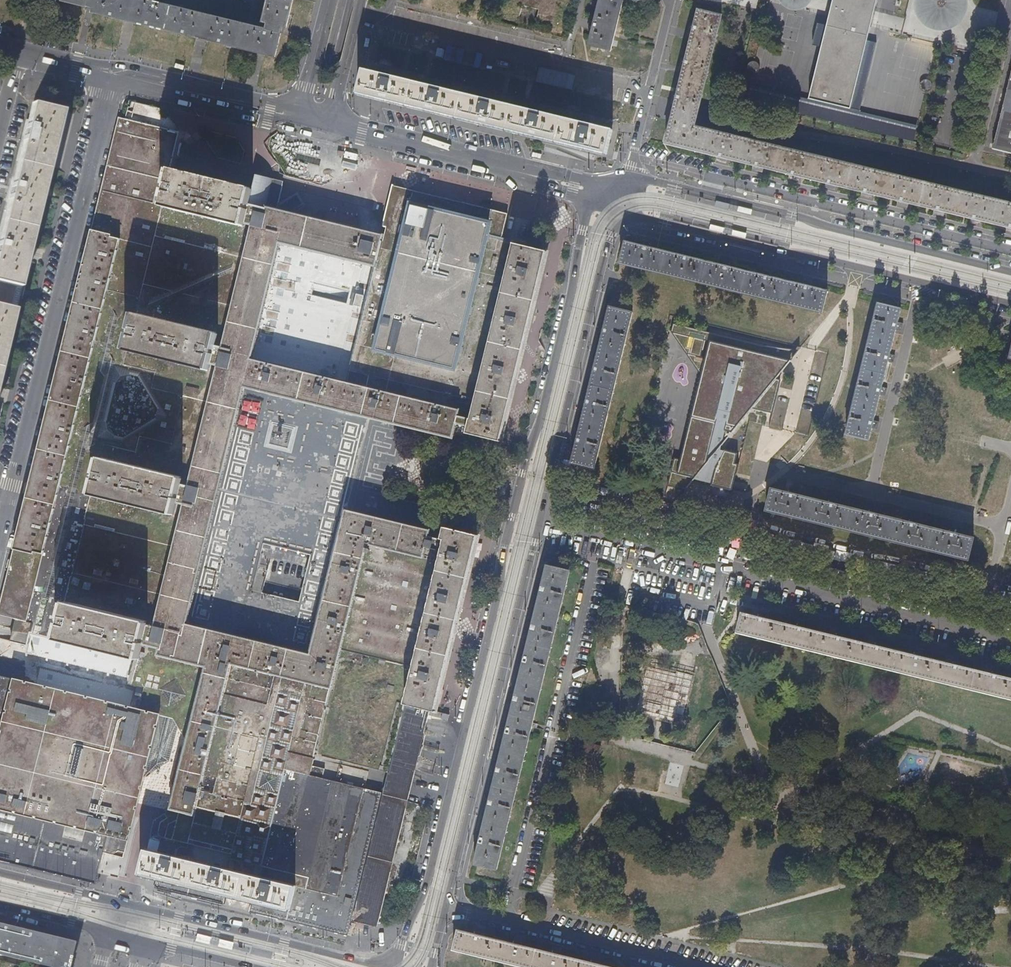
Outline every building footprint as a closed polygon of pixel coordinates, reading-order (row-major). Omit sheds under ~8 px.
[(61,1),(86,7),(87,4),(94,5),(93,9),(92,13),(275,57),(282,27),(286,28),(293,0),(265,0),(259,23),(266,25),(265,29),(148,0),(62,0),(61,1)] [(624,0),(601,0),(596,20),(594,28),(590,47),(611,52),(624,0)] [(781,4),(787,8),(794,10),(801,9),(807,6),(812,0),(779,0),(781,4)] [(872,20),(876,1),(880,2),(899,6),(900,0),(834,0),(833,3),(824,40),(814,80),(810,98),(851,108),(859,72),(868,36),(872,20)] [(914,1),(913,6),(914,10),(918,20),(926,27),(936,31),(947,30),(957,26),(964,17),(967,7),(967,0),(914,0),(914,1)] [(695,127),(700,104),(722,16),(698,11),(695,24),(691,38),(686,59),(683,73),(678,93),(677,99),(674,107),(665,144),(718,157),(730,160),(754,166),(767,169),(790,174),(803,177),(826,183),(839,186),(863,192),(875,195),(898,201),(901,202),(910,204),(933,209),(946,212),(970,218),(982,221),(1006,227),(1010,228),(1010,204),(695,127)] [(884,28),(902,29),(903,17),(885,16),(884,28)] [(358,94),(606,154),(612,130),(364,70),(358,94)] [(994,149),(1010,154),(1010,79),(994,149)] [(596,114),(600,100),(592,99),(589,112),(596,114)] [(63,110),(33,102),(0,234),(0,282),(19,287),(63,110)] [(169,127),(171,117),(148,111),(145,121),(169,127)] [(159,605),(193,465),(214,376),(231,308),(250,230),(244,228),(244,225),(241,226),(162,207),(162,206),(160,205),(164,190),(166,190),(167,185),(165,184),(168,170),(178,133),(120,120),(93,234),(117,240),(106,290),(123,294),(138,297),(137,300),(139,301),(136,315),(214,334),(217,336),(214,350),(211,351),(210,355),(212,356),(209,370),(205,371),(127,353),(126,356),(115,354),(103,402),(93,444),(103,446),(100,459),(180,478),(180,480),(182,481),(179,495),(176,495),(175,500),(178,500),(174,514),(171,516),(91,497),(85,522),(74,520),(63,561),(74,564),(70,583),(65,603),(145,622),(144,624),(147,625),(143,640),(140,640),(139,644),(142,644),(142,646),(148,648),(159,605)] [(874,125),(874,135),(912,137),(913,127),(874,125)] [(249,203),(252,191),(250,188),(171,169),(168,170),(165,184),(167,185),(166,190),(164,190),(160,205),(162,206),(162,207),(241,226),(244,225),(247,211),(245,210),(247,206),(249,205),(249,203)] [(802,182),(803,177),(790,174),(789,179),(802,182)] [(838,191),(839,186),(826,183),(825,188),(838,191)] [(376,347),(411,203),(414,191),(395,186),(383,233),(375,267),(357,342),(350,372),(369,376),(376,347)] [(488,222),(491,209),(414,191),(411,203),(488,222)] [(444,403),(367,384),(253,357),(263,316),(281,244),(375,267),(383,233),(265,204),(265,207),(249,203),(249,205),(247,206),(245,210),(247,211),(244,225),(244,228),(250,230),(231,308),(214,376),(193,465),(159,605),(148,648),(158,650),(156,656),(203,668),(205,658),(217,661),(218,657),(231,661),(231,665),(274,675),(274,674),(313,683),(330,688),(367,542),(423,555),(425,545),(442,549),(444,539),(428,535),(429,528),(344,507),(310,652),(189,623),(192,613),(245,389),(454,439),(458,423),(471,426),(474,418),(460,414),(462,407),(444,403)] [(453,366),(483,246),(488,222),(411,203),(376,347),(369,376),(367,384),(444,403),(453,366)] [(497,238),(504,212),(491,209),(488,222),(483,246),(495,248),(497,238)] [(981,226),(982,221),(970,218),(968,223),(981,226)] [(84,380),(85,373),(93,343),(106,290),(117,240),(93,234),(16,547),(40,553),(46,531),(72,429),(74,421),(84,380)] [(474,418),(517,243),(497,238),(495,248),(483,246),(453,366),(444,403),(462,407),(460,414),(474,418)] [(771,277),(763,275),(738,269),(730,267),(722,265),(691,257),(684,255),(651,247),(643,246),(625,242),(620,262),(620,264),(821,313),(826,290),(811,286),(803,284),(771,277)] [(500,441),(546,251),(517,243),(474,418),(471,426),(470,434),(500,441)] [(311,315),(321,276),(284,267),(274,306),(311,315)] [(882,385),(889,359),(890,352),(896,328),(898,321),(901,309),(877,303),(846,433),(869,439),(873,426),(874,418),(881,392),(882,385)] [(14,309),(0,306),(0,366),(14,309)] [(594,469),(632,311),(610,306),(605,326),(603,333),(595,366),(594,372),(587,398),(586,405),(578,436),(577,443),(571,464),(594,469)] [(214,350),(217,336),(214,334),(136,315),(133,315),(129,329),(132,331),(131,335),(128,335),(125,350),(127,351),(127,353),(205,371),(209,370),(212,356),(210,355),(211,351),(214,350)] [(709,340),(711,332),(672,323),(670,331),(709,340)] [(709,340),(680,459),(674,457),(667,486),(684,491),(694,480),(718,450),(751,409),(772,413),(782,370),(799,349),(776,346),(711,332),(709,340)] [(92,375),(100,344),(93,343),(85,373),(92,375)] [(79,423),(89,381),(84,380),(74,421),(79,423)] [(38,576),(41,577),(49,542),(46,541),(47,534),(53,535),(58,514),(53,513),(70,443),(75,444),(78,430),(72,429),(46,531),(40,553),(16,547),(0,610),(0,614),(30,621),(36,597),(33,596),(38,576)] [(710,486),(724,451),(718,450),(694,480),(710,486)] [(732,491),(736,454),(724,451),(710,486),(732,491)] [(179,495),(182,481),(180,480),(180,478),(100,459),(100,461),(97,460),(94,475),(96,476),(95,480),(93,480),(89,494),(91,495),(91,497),(171,516),(174,514),(178,500),(175,500),(176,495),(179,495)] [(729,496),(732,491),(710,486),(710,490),(711,492),(712,493),(713,496),(716,498),(719,499),(724,499),(727,498),(729,496)] [(973,538),(956,534),(949,532),(917,524),(909,523),(876,515),(869,513),(836,505),(828,503),(796,495),(788,493),(771,489),(766,511),(967,560),(973,538)] [(220,571),(229,531),(213,527),(204,568),(220,571)] [(432,712),(477,535),(447,527),(444,539),(442,549),(403,705),(432,712)] [(403,705),(442,549),(425,545),(423,555),(367,542),(330,688),(313,754),(386,772),(403,705)] [(261,545),(250,590),(260,592),(268,558),(273,559),(276,548),(261,545)] [(495,871),(568,571),(546,566),(541,586),(540,593),(532,624),(530,631),(524,657),(522,664),(515,695),(513,703),(507,727),(505,735),(498,764),(496,771),(489,798),(488,806),(480,835),(478,842),(473,865),(495,871)] [(143,640),(147,625),(144,624),(145,622),(65,603),(64,605),(62,604),(58,619),(60,620),(59,625),(57,625),(53,638),(56,639),(56,641),(135,660),(136,659),(138,659),(142,646),(142,644),(139,644),(140,640),(143,640)] [(998,676),(991,674),(959,666),(952,665),(921,657),(914,656),(883,648),(875,646),(844,639),(837,637),(804,629),(797,627),(767,620),(760,618),(741,614),(737,634),(1010,700),(1010,679),(998,676)] [(194,817),(228,676),(231,665),(231,661),(218,657),(217,661),(205,658),(203,668),(168,811),(174,813),(194,817)] [(229,854),(274,675),(231,665),(228,676),(194,817),(174,813),(168,839),(229,854)] [(682,725),(692,675),(644,665),(634,715),(682,725)] [(313,754),(330,688),(313,683),(299,738),(292,736),(288,753),(313,759),(313,754)] [(149,719),(16,688),(0,754),(0,801),(123,830),(149,719)] [(598,756),(601,746),(583,742),(580,752),(598,756)] [(346,935),(381,793),(294,772),(293,776),(283,773),(258,877),(294,886),(286,921),(310,926),(346,935)] [(225,869),(229,854),(168,839),(164,855),(225,869)] [(294,886),(258,877),(225,869),(164,855),(145,850),(140,874),(153,877),(151,888),(222,905),(225,895),(252,902),(249,912),(286,921),(294,886)] [(69,962),(70,956),(73,944),(46,937),(11,928),(0,925),(0,957),(22,962),(41,966),(68,966),(69,962)] [(599,965),(591,963),(559,956),(552,954),(521,946),(514,944),(482,937),(474,935),(457,931),(452,950),(521,966),(606,966),(599,965)] [(212,937),(197,934),(196,941),(210,944),(212,937)] [(234,943),(220,939),(218,946),(232,950),(234,943)]
